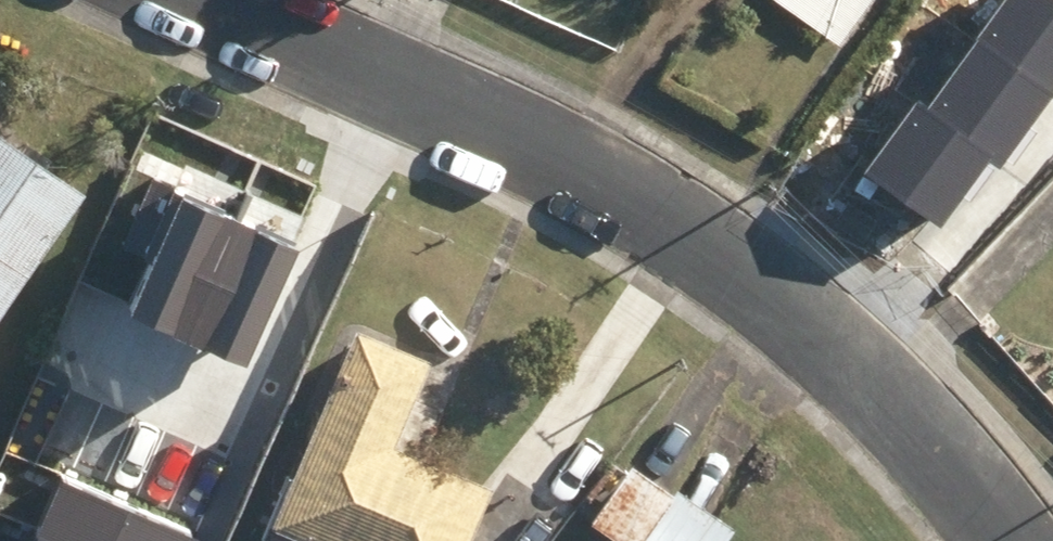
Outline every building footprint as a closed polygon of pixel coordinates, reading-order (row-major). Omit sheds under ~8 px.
[(841,47),(875,0),(776,0),(841,47)] [(976,39),(1052,93),(1052,92),(1052,0),(1004,0),(976,39)] [(976,39),(928,109),(991,160),(1001,167),(1052,97),(1052,93),(976,39)] [(991,160),(928,109),(917,101),(864,173),(941,227),(991,160)] [(87,193),(0,133),(0,315),(87,193)] [(187,341),(241,221),(151,182),(122,247),(153,261),(129,316),(187,341)] [(301,248),(241,221),(187,341),(248,368),(301,248)] [(493,487),(395,445),(431,358),(354,326),(266,540),(470,540),(493,487)] [(680,493),(676,498),(632,467),(592,521),(620,540),(732,540),(736,534),(680,493)] [(62,540),(200,540),(201,539),(64,476),(39,531),(62,540)] [(39,531),(35,540),(62,540),(39,531)]
